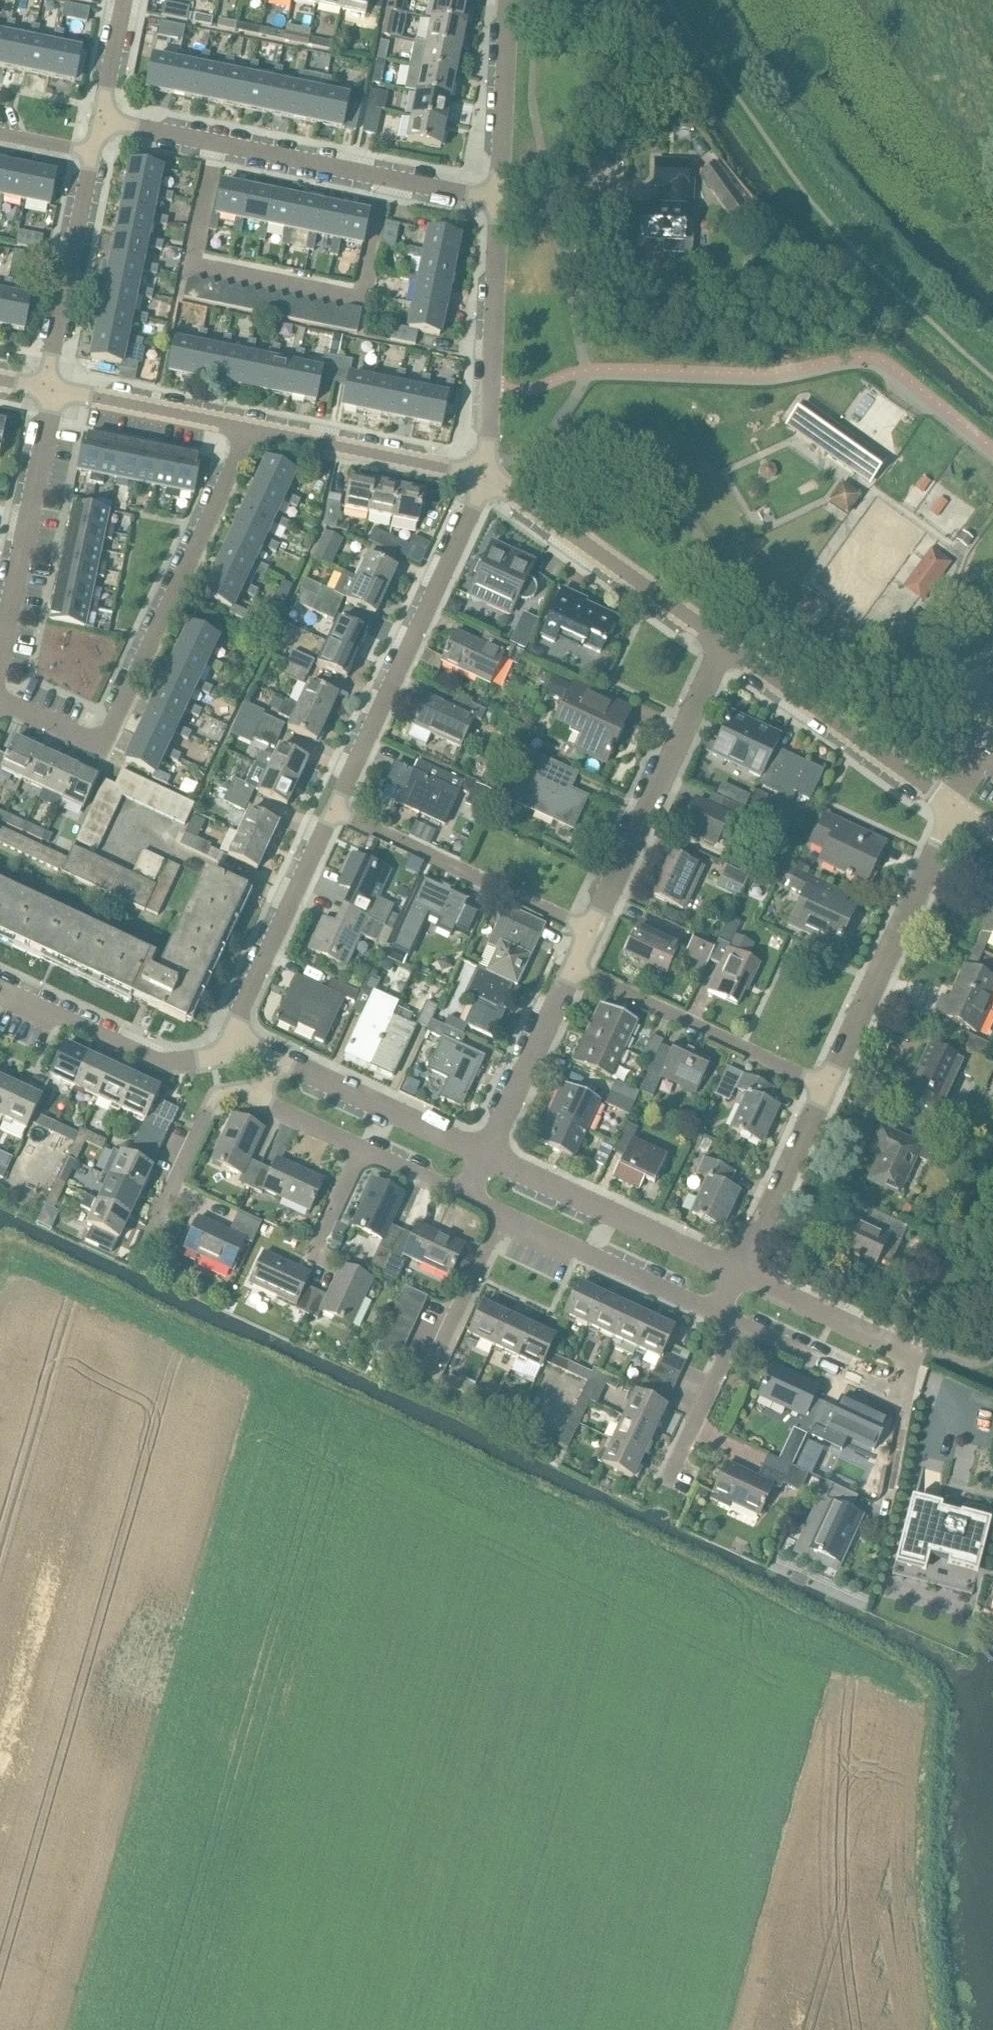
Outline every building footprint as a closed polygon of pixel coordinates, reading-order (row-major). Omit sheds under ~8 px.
[(292,3),(316,8),(318,0),(292,0),(292,3)] [(316,8),(340,13),(343,0),(318,0),(316,8)] [(340,13),(366,18),(367,9),(380,12),(383,0),(343,0),(340,13)] [(387,12),(395,13),(400,15),(403,0),(389,0),(387,12)] [(430,21),(465,27),(470,3),(459,1),(460,0),(434,0),(430,21)] [(164,4),(161,17),(186,22),(189,9),(164,4)] [(87,24),(89,10),(65,5),(62,19),(87,24)] [(197,7),(196,16),(202,17),(207,19),(209,9),(197,7)] [(385,18),(382,36),(390,38),(394,20),(395,15),(395,14),(395,13),(387,12),(386,12),(385,18)] [(195,16),(193,24),(211,28),(212,20),(195,16)] [(0,56),(0,68),(24,73),(28,41),(12,38),(15,23),(7,21),(4,36),(0,56)] [(218,21),(217,29),(235,32),(237,24),(218,21)] [(430,21),(425,45),(460,52),(465,27),(430,21)] [(182,42),(185,29),(160,23),(157,37),(182,42)] [(237,24),(235,32),(260,37),(261,29),(237,24)] [(28,41),(24,73),(48,78),(52,46),(36,43),(40,28),(31,26),(28,41)] [(261,29),(260,37),(283,42),(283,43),(284,43),(284,42),(286,34),(261,29)] [(52,46),(48,78),(75,83),(81,52),(61,48),(64,33),(56,31),(53,46),(52,46)] [(286,34),(284,42),(284,43),(308,48),(308,47),(308,48),(308,47),(310,39),(286,34)] [(310,39),(308,47),(308,48),(332,52),(334,44),(310,39)] [(377,61),(385,63),(389,44),(381,42),(377,61)] [(414,43),(409,67),(420,69),(453,76),(455,76),(460,52),(425,45),(414,43)] [(203,68),(197,100),(216,104),(221,105),(227,73),(223,72),(207,69),(210,54),(202,52),(199,67),(203,68)] [(227,73),(221,105),(241,109),(245,110),(251,78),(247,78),(231,74),(234,60),(234,59),(230,58),(226,57),(223,72),(227,73)] [(153,58),(146,90),(171,95),(178,63),(153,58)] [(251,78),(245,110),(265,114),(270,115),(276,83),(271,82),(255,79),(258,64),(250,62),(247,78),(251,78)] [(178,63),(171,95),(192,99),(197,100),(203,68),(199,67),(178,63)] [(372,85),(380,87),(384,68),(376,66),(372,85)] [(276,83),(270,115),(271,115),(289,119),(292,120),(299,88),(296,87),(280,84),(283,69),(274,67),(271,82),(276,83)] [(409,67),(404,91),(415,93),(442,99),(450,101),(455,76),(453,76),(420,69),(409,67)] [(299,88),(292,120),(313,124),(317,125),(324,93),(320,92),(304,89),(306,77),(307,74),(299,72),(296,87),(299,88)] [(324,93),(317,125),(342,130),(342,129),(355,132),(360,107),(347,105),(349,98),(328,94),(332,79),(323,77),(322,80),(320,92),(324,93)] [(371,92),(367,108),(375,110),(379,93),(371,92)] [(415,93),(410,118),(445,125),(450,101),(442,99),(415,93)] [(367,109),(362,134),(376,137),(381,112),(381,111),(375,110),(367,108),(367,109)] [(410,118),(405,143),(440,150),(445,125),(410,118)] [(667,204),(644,203),(643,242),(663,243),(663,256),(692,257),(693,227),(691,227),(692,184),(687,183),(688,163),(655,162),(654,183),(668,184),(667,204)] [(130,164),(125,189),(157,195),(156,201),(171,204),(173,195),(158,192),(162,171),(130,164)] [(700,177),(710,191),(715,187),(726,202),(736,195),(716,166),(705,174),(700,177)] [(3,199),(23,203),(29,171),(6,167),(0,194),(0,199),(3,199)] [(29,171),(23,203),(49,208),(55,177),(29,171)] [(215,215),(211,215),(208,231),(216,233),(219,218),(235,222),(239,223),(247,191),(221,186),(215,215)] [(125,189),(120,215),(152,221),(151,225),(166,228),(168,220),(153,217),(156,201),(157,195),(125,189)] [(239,223),(235,222),(232,237),(240,238),(243,223),(259,226),(264,228),(269,196),(247,191),(239,223)] [(264,228),(259,226),(256,241),(264,243),(267,228),(284,232),(288,232),(295,201),(269,196),(264,228)] [(288,232),(284,232),(281,247),(289,248),(292,233),(308,236),(308,237),(312,238),(318,206),(295,201),(288,232)] [(312,238),(308,237),(305,251),(313,253),(316,238),(332,241),(336,242),(344,211),(318,206),(312,238)] [(336,242),(332,241),(329,256),(337,258),(340,243),(362,247),(368,216),(344,211),(336,242)] [(120,215),(115,238),(147,245),(146,249),(161,252),(162,244),(148,241),(151,225),(152,221),(120,215)] [(385,224),(380,249),(394,252),(399,226),(385,224)] [(408,249),(407,258),(422,261),(422,258),(454,264),(459,239),(427,232),(423,252),(408,249)] [(18,233),(15,246),(40,251),(43,238),(18,233)] [(115,238),(110,263),(142,269),(141,273),(156,276),(157,268),(143,265),(146,249),(147,245),(115,238)] [(36,271),(39,257),(14,252),(11,266),(36,271)] [(404,274),(402,282),(417,285),(417,282),(449,288),(453,267),(454,264),(422,258),(422,261),(419,277),(404,274)] [(110,263),(106,287),(137,293),(136,298),(151,301),(153,293),(138,290),(141,274),(141,273),(142,269),(110,263)] [(183,299),(357,334),(362,310),(350,314),(348,308),(337,312),(335,305),(323,309),(321,303),(310,307),(307,300),(296,303),(294,297),(283,301),(280,294),(269,298),(267,291),(255,295),(253,289),(242,293),(240,286),(228,290),(226,283),(214,287),(212,281),(201,285),(199,278),(187,282),(183,299)] [(6,296),(10,296),(13,281),(5,280),(1,294),(0,294),(0,323),(6,296)] [(413,303),(413,306),(444,312),(446,303),(448,291),(449,288),(417,282),(417,285),(413,303)] [(102,303),(101,312),(132,318),(131,322),(146,325),(148,317),(133,314),(135,303),(136,298),(137,293),(106,287),(102,303)] [(0,323),(0,327),(24,332),(30,300),(10,296),(6,296),(0,323)] [(392,327),(390,342),(415,347),(417,333),(439,337),(444,314),(444,312),(413,306),(412,308),(408,330),(392,327)] [(101,312),(96,336),(127,342),(126,346),(142,349),(143,341),(128,338),(131,322),(132,318),(101,312)] [(367,314),(366,321),(375,323),(376,315),(367,314)] [(168,373),(193,378),(200,347),(204,347),(207,333),(199,331),(196,346),(175,342),(168,373)] [(96,336),(91,360),(121,366),(120,370),(135,373),(137,374),(139,365),(133,364),(123,362),(126,346),(127,342),(96,336)] [(200,347),(193,378),(218,383),(225,352),(229,352),(232,337),(223,336),(220,351),(204,348),(204,347),(200,347)] [(332,336),(329,352),(339,354),(342,338),(332,336)] [(225,352),(218,383),(242,388),(248,357),(253,357),(256,343),(248,341),(245,356),(229,352),(225,352)] [(248,357),(242,388),(267,393),(273,361),(277,362),(280,347),(276,346),(272,346),(269,361),(253,357),(248,357)] [(273,361),(267,393),(291,398),(298,367),(302,367),(305,352),(296,351),(293,366),(277,362),(273,361)] [(298,367),(291,398),(315,403),(320,382),(332,384),(338,359),(324,356),(321,371),(302,367),(298,367)] [(342,408),(366,413),(373,382),(350,377),(353,362),(338,359),(332,384),(347,387),(342,408)] [(373,382),(366,413),(393,419),(398,387),(403,388),(406,373),(397,371),(394,386),(373,382)] [(398,387),(393,419),(416,424),(423,392),(427,393),(430,378),(422,376),(419,391),(403,388),(398,387)] [(423,392),(416,424),(441,429),(447,399),(451,400),(454,383),(446,381),(443,396),(427,393),(423,392)] [(802,403),(784,428),(868,487),(886,462),(802,403)] [(83,438),(77,472),(90,475),(89,483),(95,484),(103,442),(83,438)] [(103,442),(95,484),(102,486),(104,478),(116,480),(123,446),(103,442)] [(123,446),(116,480),(128,482),(126,490),(134,492),(142,449),(123,446)] [(142,449),(134,492),(140,493),(142,485),(154,488),(161,453),(142,449)] [(161,453),(154,488),(166,490),(164,498),(172,499),(180,457),(161,453)] [(180,457),(172,499),(178,500),(179,492),(194,495),(200,461),(180,457)] [(284,499),(283,503),(297,510),(301,502),(286,495),(296,476),(266,462),(256,485),(284,499)] [(930,483),(922,477),(914,489),(922,494),(930,483)] [(343,511),(368,516),(375,484),(350,479),(343,511)] [(375,484),(368,516),(392,521),(399,489),(375,484)] [(861,497),(842,484),(828,504),(847,517),(861,497)] [(256,485),(244,511),(274,522),(272,526),(286,532),(290,524),(276,518),(283,503),(284,499),(256,485)] [(399,489),(392,521),(417,526),(424,494),(399,489)] [(946,504),(938,498),(929,513),(937,518),(946,504)] [(323,528),(325,528),(336,530),(340,507),(327,504),(323,528)] [(74,505),(70,525),(112,534),(114,528),(105,526),(108,512),(74,505)] [(263,544),(262,548),(276,554),(279,547),(265,540),(272,526),(274,522),(244,511),(234,532),(263,544)] [(70,525),(66,544),(100,551),(102,540),(111,542),(112,534),(70,525)] [(368,543),(377,547),(382,535),(373,531),(368,543)] [(252,566),(251,571),(265,577),(269,569),(255,563),(262,548),(263,544),(234,532),(223,554),(252,566)] [(972,540),(961,532),(956,541),(967,548),(972,540)] [(325,533),(313,559),(330,567),(342,541),(325,533)] [(382,535),(377,547),(398,557),(403,545),(382,535)] [(365,560),(356,579),(386,593),(396,570),(372,559),(376,550),(346,536),(340,549),(365,560)] [(66,544),(62,563),(104,572),(106,565),(97,563),(100,551),(66,544)] [(527,580),(531,571),(532,572),(533,571),(492,544),(467,600),(474,603),(477,604),(480,603),(482,602),(484,600),(512,611),(517,600),(522,603),(526,603),(530,602),(533,600),(536,596),(537,592),(536,589),(534,585),(532,582),(527,580)] [(902,588),(923,604),(952,564),(930,549),(902,588)] [(213,576),(241,589),(240,593),(254,600),(258,592),(244,585),(251,571),(252,566),(223,554),(213,576)] [(62,563),(58,582),(92,590),(94,577),(103,579),(104,572),(62,563)] [(248,614),(234,608),(240,593),(241,589),(213,576),(203,598),(231,611),(229,615),(244,622),(248,614)] [(375,617),(386,593),(356,579),(345,603),(375,617)] [(58,582),(54,602),(96,611),(98,603),(89,601),(92,590),(58,582)] [(282,582),(274,598),(285,603),(293,587),(282,582)] [(317,599),(316,601),(338,611),(344,599),(322,588),(317,599)] [(302,591),(295,605),(310,612),(316,601),(317,599),(302,591)] [(562,591),(540,639),(554,646),(557,640),(582,652),(584,648),(599,655),(615,620),(585,606),(586,602),(562,591)] [(449,600),(443,613),(456,619),(462,606),(449,600)] [(332,623),(338,611),(316,601),(310,612),(332,623)] [(54,602),(50,622),(84,629),(87,615),(95,617),(96,611),(54,602)] [(337,621),(326,643),(356,657),(367,634),(337,621)] [(208,664),(206,668),(219,675),(223,667),(209,660),(218,641),(189,627),(178,650),(208,664)] [(515,630),(509,644),(525,651),(531,637),(515,630)] [(441,664),(490,687),(503,658),(509,661),(515,649),(484,635),(480,645),(455,634),(441,664)] [(346,680),(356,657),(326,643),(316,667),(346,680)] [(529,646),(525,657),(540,663),(544,652),(529,646)] [(197,687),(195,690),(209,697),(212,689),(199,683),(205,668),(206,668),(208,664),(178,650),(168,672),(197,687)] [(292,652),(287,663),(309,673),(314,663),(292,652)] [(303,686),(309,673),(287,663),(281,676),(303,686)] [(541,670),(537,679),(545,683),(549,674),(541,670)] [(168,672),(157,696),(186,709),(184,713),(198,719),(202,712),(188,705),(195,690),(197,687),(168,672)] [(552,675),(544,693),(563,702),(571,684),(552,675)] [(307,684),(297,706),(297,707),(327,721),(337,698),(307,684)] [(629,712),(571,684),(563,702),(552,725),(579,737),(573,749),(605,764),(629,712)] [(230,695),(226,698),(234,703),(235,702),(239,694),(235,693),(230,695)] [(157,696),(146,720),(175,731),(174,735),(188,742),(192,734),(182,730),(184,726),(179,724),(184,713),(186,709),(157,696)] [(412,728),(408,738),(426,746),(431,736),(461,750),(474,721),(480,724),(485,713),(455,698),(450,708),(426,697),(412,728)] [(316,744),(327,721),(297,707),(297,706),(285,701),(278,716),(290,722),(286,730),(316,744)] [(760,778),(760,779),(761,779),(763,775),(762,775),(774,749),(780,738),(731,715),(711,757),(752,776),(752,775),(760,778)] [(263,716),(257,727),(279,738),(284,727),(263,716)] [(165,754),(164,758),(177,764),(181,757),(167,750),(174,735),(175,731),(146,720),(136,741),(165,754)] [(273,750),(279,738),(257,727),(252,739),(273,750)] [(22,783),(37,750),(40,745),(32,741),(29,746),(16,740),(7,758),(0,755),(0,773),(22,783)] [(153,776),(152,779),(167,786),(170,779),(157,772),(164,758),(165,754),(136,741),(126,763),(153,776)] [(255,766),(266,771),(297,786),(308,762),(278,748),(272,759),(261,754),(255,766)] [(38,750),(22,783),(41,792),(57,759),(59,754),(49,749),(46,754),(38,750)] [(761,779),(760,779),(757,786),(791,802),(794,794),(809,801),(823,772),(774,749),(762,775),(763,775),(761,779)] [(515,777),(505,799),(515,804),(572,831),(587,799),(571,791),(551,782),(558,766),(538,757),(527,752),(520,767),(515,777)] [(57,759),(41,792),(62,801),(77,768),(80,763),(73,760),(70,765),(57,759)] [(489,761),(480,782),(497,789),(506,768),(489,761)] [(395,763),(385,785),(403,794),(398,804),(398,805),(444,826),(460,793),(459,793),(460,792),(470,797),(475,785),(476,783),(465,778),(463,783),(418,762),(413,772),(395,763)] [(77,768),(62,801),(83,811),(100,773),(93,769),(90,775),(77,768)] [(286,808),(297,786),(266,771),(256,794),(286,808)] [(76,842),(96,852),(122,797),(184,827),(194,806),(122,772),(115,786),(104,782),(76,842)] [(233,779),(227,791),(249,802),(255,790),(233,779)] [(185,780),(180,792),(191,797),(196,785),(185,780)] [(470,797),(466,804),(487,813),(495,795),(475,785),(470,797)] [(244,813),(249,802),(227,791),(222,803),(244,813)] [(738,792),(732,805),(734,807),(744,811),(750,797),(738,792)] [(754,797),(747,812),(748,812),(756,816),(755,816),(758,817),(767,798),(756,793),(754,797)] [(716,846),(728,819),(750,828),(755,816),(756,816),(748,812),(747,812),(744,811),(734,807),(732,805),(713,796),(708,807),(697,802),(683,831),(716,846)] [(248,812),(237,835),(267,849),(278,826),(248,812)] [(2,824),(23,833),(26,825),(6,815),(2,824)] [(867,885),(886,844),(826,816),(812,846),(828,854),(824,864),(867,885)] [(180,846),(205,858),(210,846),(197,840),(205,823),(193,817),(185,834),(180,846)] [(23,833),(43,843),(47,834),(26,825),(23,833)] [(0,829),(0,845),(58,872),(64,859),(0,829)] [(47,834),(43,843),(47,845),(51,836),(47,834)] [(257,871),(267,849),(237,835),(226,857),(257,871)] [(379,847),(374,857),(390,865),(395,854),(379,847)] [(155,887),(93,858),(73,849),(61,874),(144,912),(145,911),(158,917),(180,870),(166,863),(155,887)] [(143,852),(133,873),(154,883),(164,862),(143,852)] [(353,855),(338,887),(351,893),(343,909),(369,921),(384,928),(393,907),(378,901),(391,873),(353,855)] [(684,912),(704,870),(673,855),(663,876),(666,877),(655,898),(684,912)] [(785,867),(780,879),(793,885),(791,889),(805,896),(794,919),(801,923),(808,926),(804,933),(814,937),(835,947),(838,940),(841,941),(845,942),(851,928),(848,926),(853,915),(854,913),(844,908),(849,896),(827,886),(798,873),(785,867)] [(723,878),(736,884),(731,894),(738,898),(743,888),(744,888),(749,878),(728,868),(723,878)] [(51,961),(185,1024),(247,892),(209,874),(162,976),(145,968),(149,961),(0,892),(0,938),(51,961)] [(423,879),(390,950),(391,951),(387,960),(394,963),(402,967),(407,958),(410,960),(429,919),(437,923),(434,930),(451,937),(468,901),(452,894),(439,886),(423,879)] [(978,933),(981,935),(991,940),(983,957),(992,962),(992,903),(978,933)] [(322,920),(308,951),(347,969),(362,937),(376,944),(376,943),(384,928),(369,921),(343,909),(335,926),(322,920)] [(666,909),(662,918),(675,923),(679,915),(666,909)] [(485,971),(485,972),(515,986),(515,987),(516,988),(541,936),(501,917),(487,946),(495,950),(485,971)] [(745,989),(746,989),(749,991),(761,965),(728,950),(740,923),(730,918),(718,942),(727,946),(722,958),(723,958),(707,992),(737,1007),(745,989)] [(667,973),(682,942),(640,923),(627,951),(648,961),(647,964),(667,973)] [(684,958),(706,968),(716,945),(695,935),(684,958)] [(933,1014),(978,1036),(990,1010),(987,1008),(992,995),(992,962),(983,957),(975,975),(963,969),(948,1002),(940,998),(933,1014)] [(447,958),(436,962),(440,973),(451,969),(447,958)] [(385,959),(380,970),(389,974),(394,963),(387,960),(385,959)] [(448,1018),(444,1027),(462,1036),(466,1027),(493,1039),(504,1015),(502,1014),(515,987),(515,986),(485,972),(485,971),(477,968),(463,998),(473,1003),(463,1025),(448,1018)] [(345,1055),(369,1066),(396,1008),(398,1004),(375,993),(380,982),(369,976),(358,998),(352,1012),(363,1017),(345,1055)] [(324,1045),(345,1000),(354,1004),(355,1003),(359,994),(331,981),(326,991),(295,977),(274,1022),(296,1032),(298,1027),(314,1034),(312,1040),(324,1045)] [(416,1025),(427,1031),(432,1022),(438,1008),(426,1003),(416,1025)] [(601,1006),(587,1035),(624,1052),(638,1023),(601,1006)] [(396,1008),(369,1066),(392,1077),(416,1027),(409,1024),(413,1016),(396,1008)] [(465,1037),(462,1036),(444,1027),(432,1022),(427,1031),(426,1033),(442,1040),(427,1071),(448,1080),(439,1098),(460,1108),(484,1058),(460,1047),(465,1037)] [(902,1102),(941,1120),(961,1076),(986,1087),(991,1076),(992,1073),(992,1062),(984,1058),(990,1046),(966,1034),(960,1047),(960,1048),(954,1059),(928,1047),(902,1102)] [(611,1081),(624,1052),(587,1035),(574,1064),(611,1081)] [(641,1060),(640,1060),(647,1063),(651,1065),(657,1053),(660,1046),(662,1041),(651,1036),(641,1060)] [(669,1058),(657,1053),(651,1065),(647,1075),(639,1092),(652,1099),(661,1080),(695,1096),(711,1061),(675,1044),(669,1058)] [(51,1078),(75,1089),(89,1059),(65,1048),(51,1078)] [(89,1059),(75,1089),(98,1101),(113,1070),(89,1059)] [(647,1063),(642,1073),(647,1075),(651,1065),(647,1063)] [(418,1067),(410,1070),(413,1079),(422,1076),(418,1067)] [(113,1070),(98,1101),(122,1112),(136,1081),(113,1070)] [(744,1095),(728,1131),(761,1146),(778,1108),(768,1104),(774,1090),(741,1075),(734,1090),(744,1095)] [(2,1121),(17,1088),(0,1080),(0,1120),(2,1121)] [(136,1081),(122,1112),(145,1123),(144,1127),(166,1137),(171,1126),(172,1127),(179,1113),(156,1102),(160,1092),(136,1081)] [(633,1105),(634,1105),(639,1094),(615,1083),(610,1094),(633,1105)] [(563,1085),(549,1114),(587,1131),(600,1103),(563,1085)] [(17,1088),(2,1121),(26,1132),(30,1124),(34,1114),(41,1099),(17,1088)] [(628,1117),(634,1105),(633,1105),(610,1094),(604,1106),(628,1117)] [(30,1124),(54,1135),(58,1125),(34,1114),(30,1124)] [(573,1160),(587,1131),(549,1114),(535,1143),(573,1160)] [(237,1184),(250,1190),(260,1167),(249,1162),(264,1130),(232,1116),(210,1164),(240,1178),(237,1184)] [(627,1121),(612,1152),(623,1157),(613,1179),(637,1191),(643,1179),(654,1185),(667,1157),(632,1141),(637,1130),(635,1129),(636,1125),(627,1121)] [(58,1125),(54,1135),(73,1144),(75,1139),(78,1135),(58,1125)] [(144,1127),(138,1137),(161,1148),(166,1137),(144,1127)] [(867,1182),(900,1197),(917,1160),(927,1164),(938,1140),(914,1129),(909,1141),(880,1127),(868,1153),(878,1157),(867,1182)] [(75,1139),(85,1144),(102,1152),(106,1142),(80,1129),(78,1135),(75,1139)] [(134,1146),(133,1149),(155,1159),(161,1148),(138,1137),(134,1146)] [(73,1144),(66,1160),(75,1164),(85,1144),(75,1139),(73,1144)] [(604,1168),(615,1144),(604,1139),(593,1163),(604,1168)] [(116,1153),(115,1153),(121,1156),(128,1159),(133,1149),(134,1146),(132,1145),(129,1144),(127,1144),(124,1144),(122,1146),(119,1148),(117,1150),(116,1153)] [(121,1156),(109,1180),(141,1195),(152,1171),(150,1170),(155,1159),(133,1149),(128,1159),(121,1156)] [(705,1180),(689,1215),(722,1230),(739,1193),(729,1188),(735,1174),(702,1159),(695,1175),(705,1180)] [(66,1160),(55,1183),(64,1188),(75,1164),(66,1160)] [(260,1167),(250,1190),(261,1195),(262,1193),(309,1214),(323,1182),(277,1160),(271,1172),(260,1167)] [(85,1198),(130,1219),(141,1195),(109,1180),(99,1202),(86,1196),(85,1198)] [(378,1249),(390,1255),(401,1232),(390,1227),(404,1196),(372,1181),(350,1229),(381,1243),(378,1249)] [(64,1188),(55,1183),(44,1206),(46,1207),(54,1211),(64,1188)] [(119,1242),(130,1219),(85,1198),(81,1208),(94,1213),(87,1228),(119,1242)] [(665,1205),(664,1207),(665,1210),(666,1212),(669,1213),(671,1213),(675,1212),(676,1211),(677,1207),(676,1204),(674,1202),(672,1201),(669,1202),(667,1203),(665,1205)] [(841,1244),(835,1257),(873,1274),(879,1261),(890,1267),(903,1239),(907,1241),(912,1230),(873,1212),(867,1226),(842,1214),(831,1239),(841,1244)] [(261,1224),(248,1218),(238,1213),(229,1233),(198,1219),(183,1250),(231,1272),(245,1242),(251,1245),(261,1224)] [(262,1226),(260,1230),(261,1234),(265,1236),(270,1235),(272,1230),(270,1226),(266,1224),(262,1226)] [(401,1232),(390,1255),(402,1260),(403,1258),(449,1279),(464,1247),(417,1225),(412,1237),(401,1232)] [(335,1235),(329,1248),(337,1252),(344,1239),(335,1235)] [(293,1310),(305,1315),(310,1303),(316,1292),(305,1287),(310,1275),(263,1254),(248,1286),(295,1307),(293,1310)] [(310,1303),(305,1315),(317,1321),(320,1314),(350,1329),(373,1281),(341,1266),(327,1297),(316,1292),(310,1303)] [(563,1318),(587,1329),(602,1297),(578,1285),(563,1318)] [(404,1288),(399,1299),(408,1303),(422,1309),(427,1298),(404,1288)] [(602,1297),(587,1329),(611,1340),(626,1308),(602,1297)] [(399,1299),(394,1310),(417,1320),(422,1309),(408,1303),(399,1299)] [(467,1338),(492,1349),(507,1317),(482,1306),(467,1338)] [(626,1308),(611,1340),(618,1344),(615,1350),(632,1357),(650,1319),(626,1308)] [(389,1321),(412,1331),(417,1320),(394,1310),(389,1321)] [(507,1317),(492,1349),(515,1360),(530,1328),(507,1317)] [(650,1319),(632,1357),(633,1357),(635,1351),(658,1362),(657,1365),(680,1375),(685,1365),(662,1354),(674,1330),(650,1319)] [(389,1321),(384,1331),(407,1342),(412,1331),(389,1321)] [(530,1328),(515,1360),(539,1372),(543,1363),(548,1353),(555,1339),(530,1328)] [(384,1331),(379,1342),(402,1353),(407,1342),(384,1331)] [(396,1365),(397,1364),(402,1353),(379,1342),(373,1355),(396,1365)] [(543,1363),(567,1374),(571,1364),(548,1353),(543,1363)] [(571,1364),(567,1374),(587,1383),(589,1379),(591,1374),(571,1364)] [(657,1365),(652,1376),(675,1387),(680,1375),(657,1365)] [(798,1431),(810,1437),(825,1405),(814,1400),(819,1389),(772,1366),(757,1398),(803,1420),(798,1431)] [(589,1379),(598,1383),(615,1391),(620,1382),(593,1369),(591,1374),(589,1379)] [(652,1376),(647,1387),(669,1397),(675,1387),(652,1376)] [(445,1386),(469,1398),(474,1388),(450,1377),(445,1386)] [(589,1379),(587,1383),(580,1398),(589,1402),(598,1383),(589,1379)] [(634,1393),(622,1418),(654,1433),(666,1409),(664,1408),(669,1397),(647,1387),(642,1397),(634,1393)] [(469,1398),(493,1409),(498,1399),(474,1388),(469,1398)] [(580,1398),(569,1422),(578,1426),(589,1402),(580,1398)] [(825,1405),(810,1437),(822,1442),(827,1432),(873,1453),(888,1420),(841,1398),(836,1410),(825,1405)] [(622,1418),(611,1442),(643,1457),(654,1433),(622,1418)] [(569,1422),(558,1445),(557,1446),(567,1450),(578,1426),(569,1422)] [(632,1481),(643,1457),(611,1442),(606,1452),(602,1452),(599,1454),(597,1458),(597,1463),(600,1465),(600,1466),(632,1481)] [(782,1453),(779,1460),(792,1466),(795,1459),(782,1453)] [(726,1464),(712,1495),(710,1500),(729,1509),(732,1504),(760,1517),(774,1487),(781,1490),(783,1485),(800,1493),(807,1474),(768,1456),(757,1479),(726,1464)] [(802,1456),(798,1467),(808,1471),(813,1461),(802,1456)] [(829,1503),(807,1551),(840,1566),(862,1517),(851,1511),(857,1497),(832,1486),(825,1501),(829,1503)] [(699,1489),(697,1495),(698,1496),(705,1499),(708,1493),(700,1489),(699,1489)] [(910,1503),(892,1577),(896,1578),(971,1597),(989,1524),(959,1516),(959,1519),(939,1514),(940,1509),(940,1508),(911,1501),(910,1503)]
